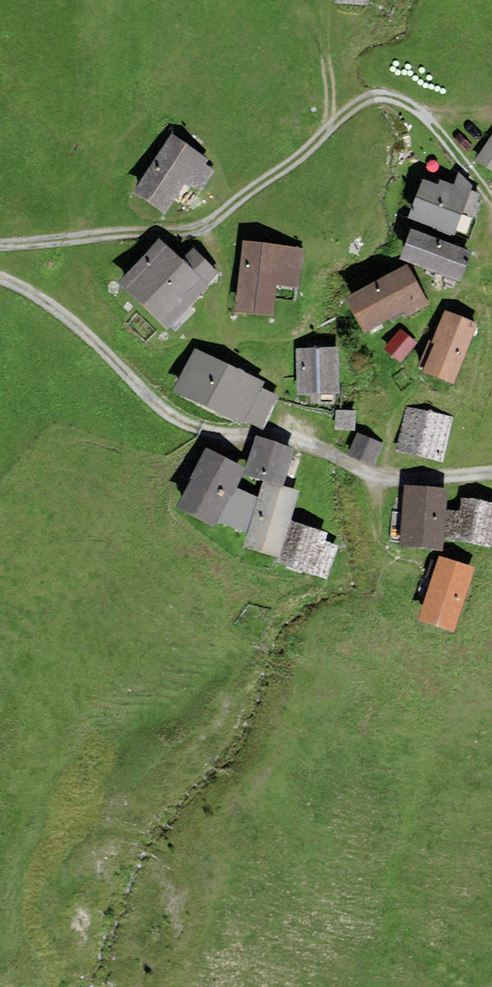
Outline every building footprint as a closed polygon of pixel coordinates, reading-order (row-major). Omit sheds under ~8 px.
[(172,134),(133,191),(164,212),(184,183),(190,187),(209,159),(172,134)] [(475,158),(491,171),(491,135),(475,158)] [(440,179),(438,184),(422,178),(407,217),(454,235),(469,196),(472,191),(470,190),(472,186),(458,173),(454,184),(440,179)] [(472,250),(411,228),(399,258),(460,281),(472,250)] [(166,328),(219,273),(192,247),(182,257),(160,236),(117,281),(166,328)] [(303,247),(243,239),(234,311),(272,316),(276,284),(298,287),(303,247)] [(429,305),(407,264),(345,297),(363,332),(403,311),(406,317),(429,305)] [(453,383),(477,322),(447,310),(444,309),(431,341),(434,343),(423,372),(453,383)] [(400,361),(416,342),(400,328),(384,348),(400,361)] [(339,392),(337,346),(296,348),(298,394),(339,392)] [(264,381),(194,348),(173,392),(244,425),(246,420),(261,387),(264,381)] [(278,395),(261,387),(246,420),(263,427),(278,395)] [(443,462),(452,416),(405,406),(395,452),(443,462)] [(356,429),(356,409),(335,409),(335,429),(356,429)] [(384,444),(357,432),(348,454),(374,466),(384,444)] [(296,447),(256,435),(245,467),(246,467),(243,473),(263,480),(283,487),(284,484),(296,447)] [(243,473),(246,467),(245,467),(205,447),(191,476),(192,476),(176,506),(213,526),(216,521),(229,495),(232,496),(236,487),(243,473)] [(299,489),(284,484),(283,487),(263,480),(258,496),(247,532),(243,545),(280,556),(291,520),(299,489)] [(443,548),(447,487),(403,484),(399,545),(443,548)] [(247,532),(258,496),(236,487),(232,496),(229,495),(216,521),(247,532)] [(461,496),(453,539),(490,547),(491,540),(491,502),(461,496)] [(328,532),(291,520),(280,556),(278,563),(327,578),(338,545),(325,541),(328,532)] [(439,555),(418,619),(454,631),(475,566),(439,555)]
